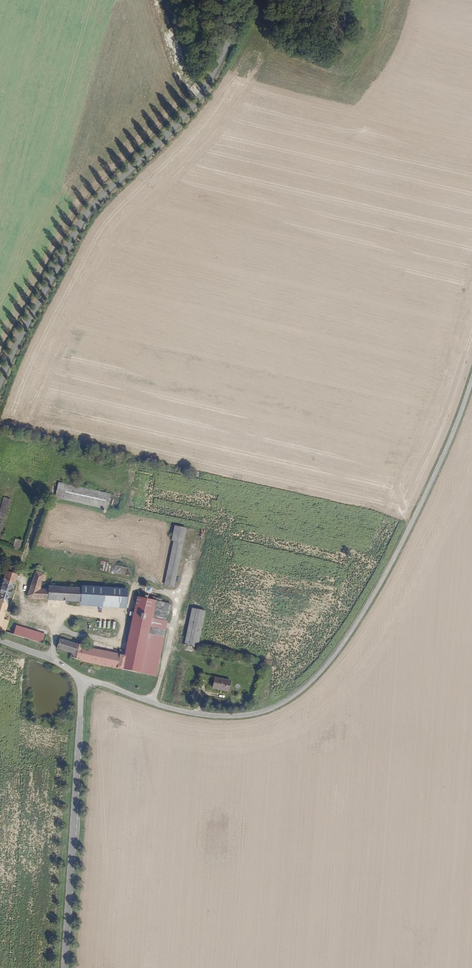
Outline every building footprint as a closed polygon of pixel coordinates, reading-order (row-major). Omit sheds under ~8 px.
[(108,509),(111,493),(58,483),(55,499),(108,509)] [(0,525),(0,544),(1,544),(16,500),(9,498),(0,525)] [(173,542),(164,585),(173,587),(183,540),(171,538),(171,541),(173,542)] [(20,539),(17,549),(23,551),(26,540),(20,539)] [(21,574),(15,572),(17,565),(11,563),(0,595),(0,631),(6,633),(10,622),(5,621),(21,574)] [(87,603),(88,590),(88,589),(55,587),(51,586),(43,585),(43,582),(44,580),(45,574),(45,573),(38,572),(34,596),(36,599),(87,603)] [(151,593),(153,594),(155,588),(149,586),(145,596),(149,598),(151,593)] [(131,601),(131,595),(126,594),(88,590),(87,603),(131,607),(131,605),(131,601)] [(155,676),(170,604),(137,596),(136,602),(135,606),(125,656),(122,670),(155,676)] [(192,608),(184,644),(197,646),(205,611),(192,608)] [(46,638),(18,629),(16,637),(44,646),(46,638)] [(122,670),(125,656),(77,646),(61,641),(58,650),(71,654),(70,657),(78,660),(122,670)] [(229,679),(227,689),(235,691),(235,693),(241,694),(244,682),(229,679)]
